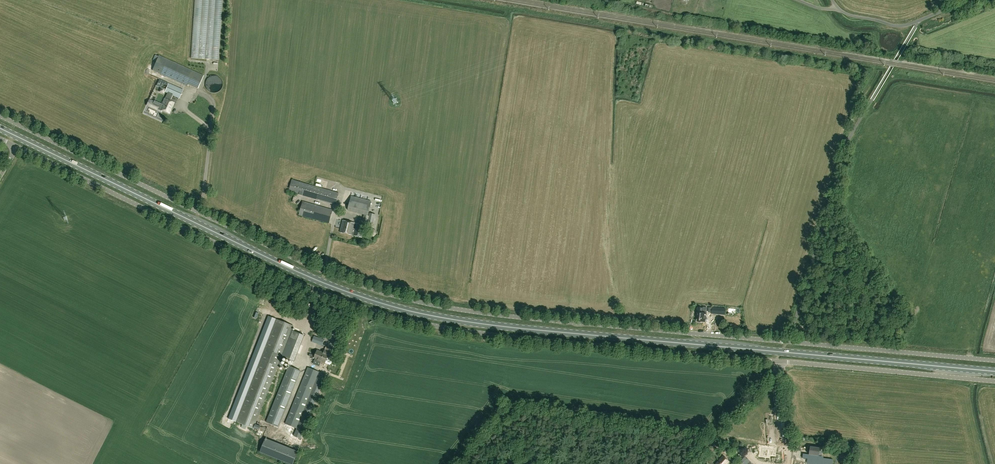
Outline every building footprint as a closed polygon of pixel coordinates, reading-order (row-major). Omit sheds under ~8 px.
[(198,89),(204,76),(159,56),(152,71),(187,86),(188,84),(198,89)] [(171,101),(173,95),(180,98),(184,90),(169,83),(165,92),(167,93),(165,98),(160,109),(170,113),(174,102),(171,101)] [(157,111),(160,105),(151,101),(149,107),(157,111)] [(336,205),(339,193),(292,180),(289,191),(336,205)] [(369,215),(368,215),(371,201),(351,196),(348,210),(364,214),(363,221),(373,223),(376,214),(370,213),(369,215)] [(329,223),(333,210),(303,202),(299,215),(329,223)] [(355,229),(354,229),(355,223),(343,220),(340,232),(362,237),(365,225),(356,223),(355,229)] [(698,321),(698,322),(700,322),(700,321),(705,322),(706,313),(702,313),(703,308),(697,307),(697,312),(698,313),(697,321),(698,321)] [(291,333),(292,333),(283,357),(294,361),(304,335),(292,330),(293,326),(276,319),(236,422),(254,429),(291,333)] [(332,353),(324,350),(323,353),(317,350),(314,358),(318,359),(318,360),(325,363),(327,357),(330,358),(332,353)] [(301,370),(289,366),(267,422),(279,427),(301,370)] [(297,429),(320,372),(308,368),(286,424),(297,429)] [(271,443),(263,440),(259,450),(292,461),(297,448),(273,439),(271,443)] [(808,456),(808,459),(812,460),(816,461),(817,457),(813,457),(813,455),(819,456),(820,448),(810,446),(809,454),(809,456),(808,456)]
